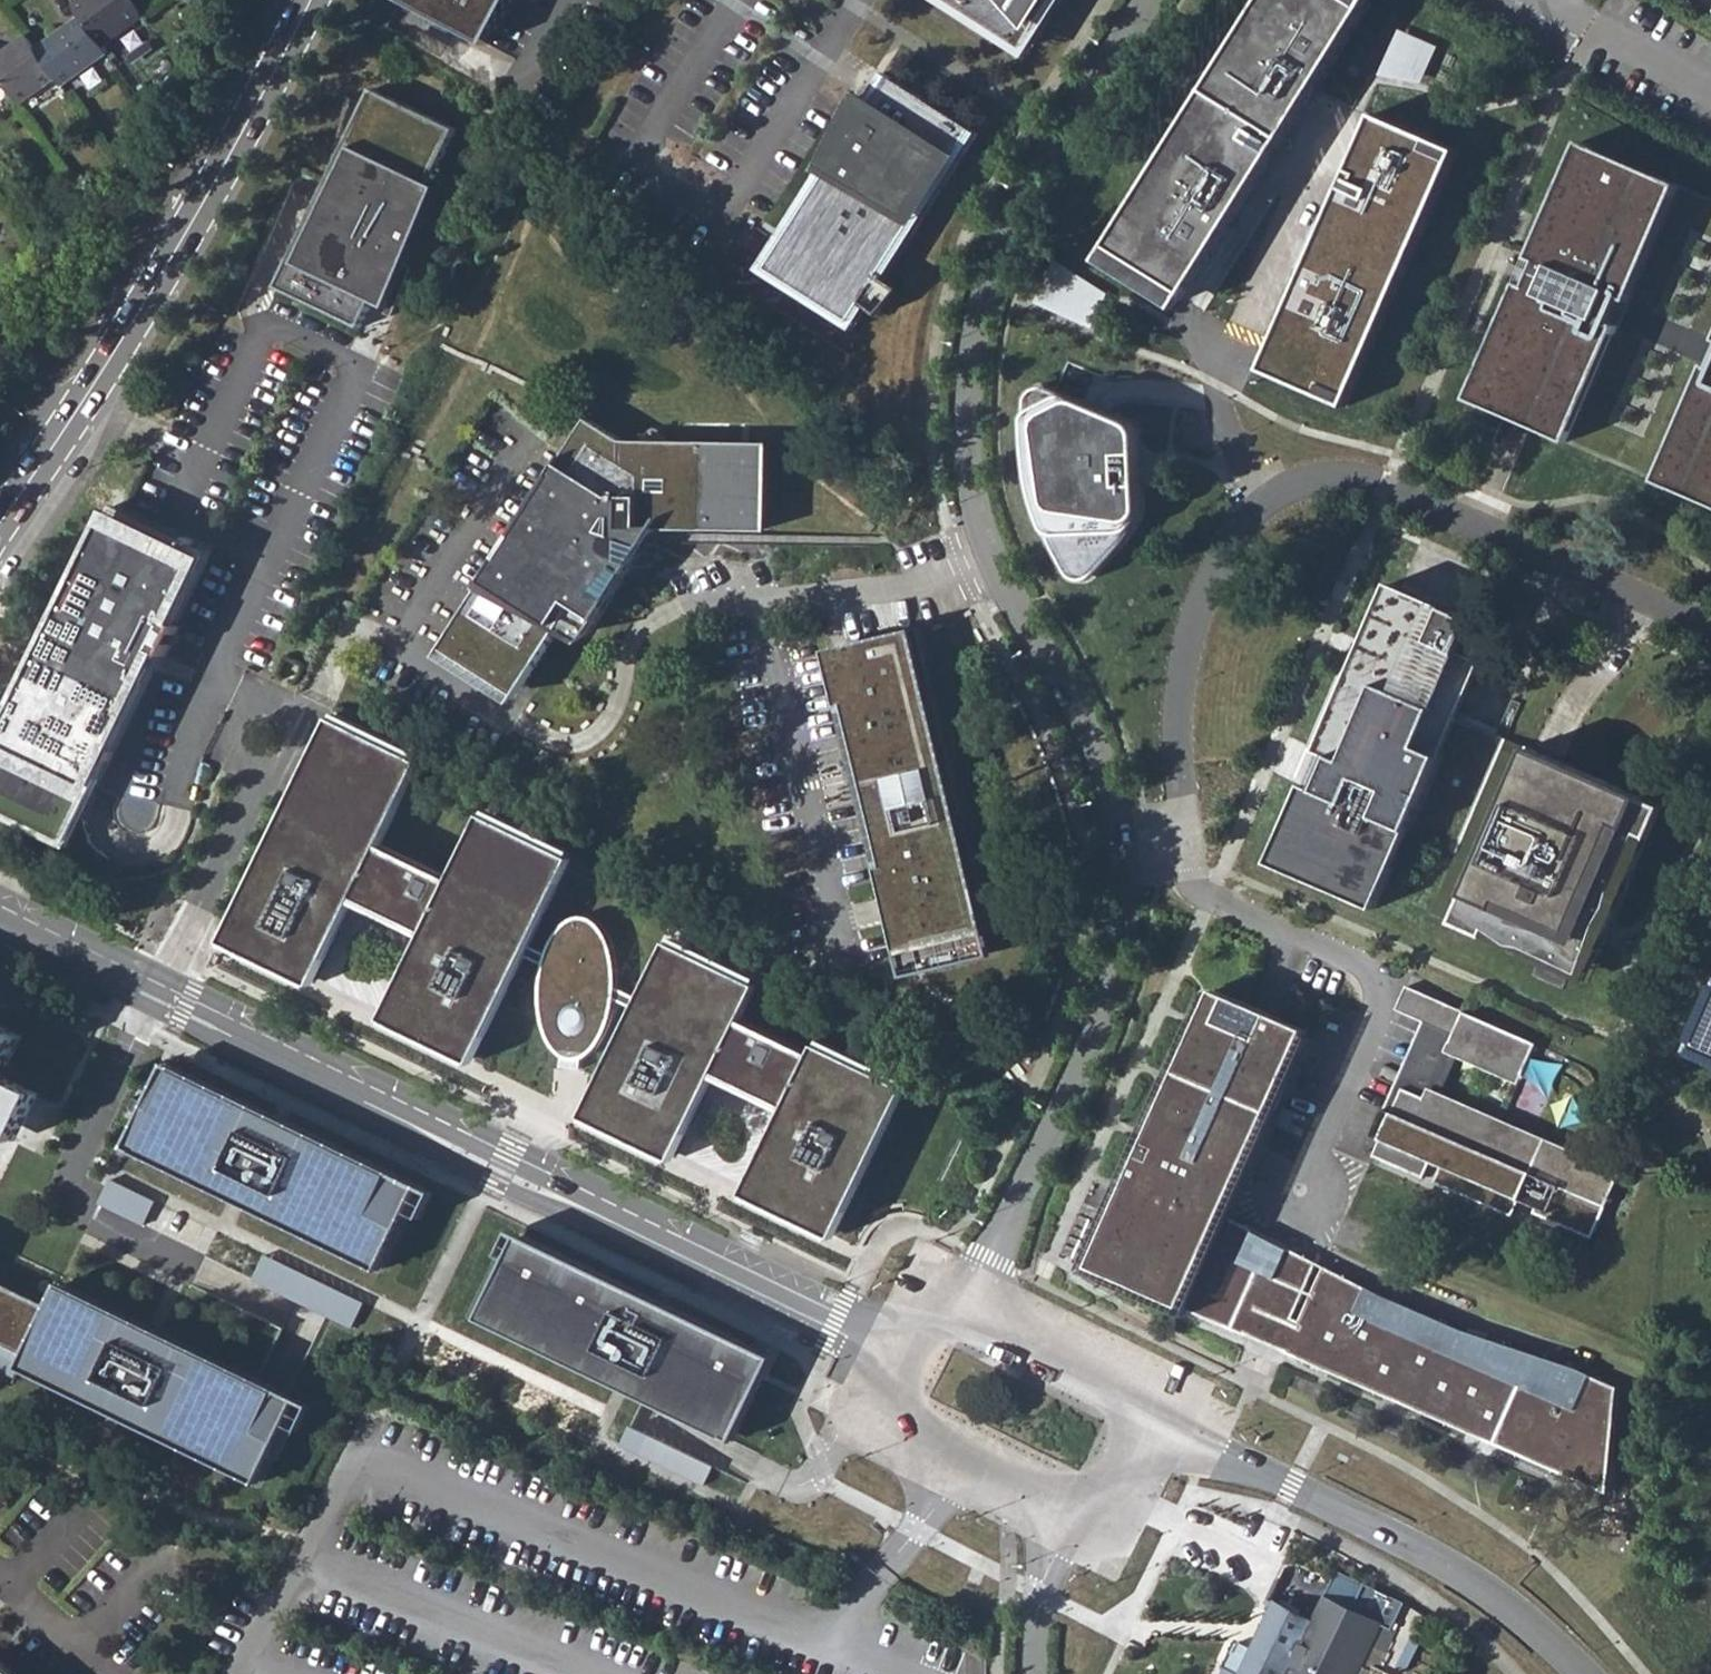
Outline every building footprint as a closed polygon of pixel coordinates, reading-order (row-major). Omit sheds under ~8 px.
[(144,16),(132,0),(81,0),(75,5),(83,16),(104,44),(144,16)] [(488,46),(512,0),(400,0),(488,46)] [(1024,49),(1055,0),(948,0),(1024,49)] [(1187,300),(1371,5),(1363,0),(1265,0),(1108,251),(1187,300)] [(63,85),(109,51),(104,44),(83,16),(37,49),(58,78),(63,85)] [(1428,83),(1439,40),(1397,29),(1386,72),(1428,83)] [(58,78),(37,49),(27,35),(0,55),(0,75),(21,104),(58,78)] [(766,268),(851,322),(864,303),(882,276),(910,231),(912,232),(974,131),(888,76),(870,105),(855,96),(820,167),(827,172),(766,268)] [(456,129),(372,89),(346,145),(338,141),(331,175),(277,287),(361,327),(373,302),(387,308),(444,190),(430,183),(456,129)] [(1371,109),(1259,366),(1347,405),(1459,150),(1371,109)] [(1679,188),(1572,141),(1524,255),(1536,261),(1522,290),(1511,285),(1458,401),(1509,423),(1566,448),(1617,331),(1608,326),(1615,313),(1622,299),(1629,303),(1679,188)] [(1037,301),(1095,327),(1113,287),(1055,261),(1037,301)] [(1709,354),(1705,365),(1699,361),(1646,483),(1710,510),(1710,349),(1709,354)] [(1132,423),(1044,383),(1026,391),(1025,415),(1037,514),(1070,582),(1093,583),(1144,518),(1132,423)] [(624,442),(589,419),(448,641),(522,689),(567,617),(591,632),(656,530),(756,532),(757,443),(624,442)] [(688,437),(751,439),(752,425),(688,422),(688,437)] [(113,505),(110,511),(200,554),(203,548),(113,505)] [(200,554),(110,511),(0,741),(0,808),(64,839),(90,785),(200,554)] [(1407,831),(1454,851),(1504,739),(1476,727),(1457,719),(1436,710),(1461,652),(1475,619),(1434,601),(1430,610),(1423,607),(1415,603),(1418,595),(1392,584),(1318,750),(1332,756),(1325,774),(1318,791),(1303,784),(1269,864),(1374,908),(1407,831)] [(838,648),(913,949),(996,929),(921,628),(848,646),(838,648)] [(1436,710),(1457,719),(1482,661),(1461,652),(1436,710)] [(335,717),(422,760),(425,755),(338,712),(335,717)] [(422,760),(335,717),(228,938),(315,981),(354,901),(427,936),(388,1017),(476,1059),(526,955),(545,965),(542,978),(540,991),(540,996),(540,1003),(541,1008),(542,1016),(544,1022),(546,1030),(550,1036),(553,1043),(556,1048),(559,1052),(563,1057),(562,1068),(583,1069),(583,1059),(587,1056),(591,1053),(596,1049),(599,1044),(604,1038),(608,1032),(610,1026),(612,1020),(614,1015),(615,1009),(616,1004),(639,1011),(589,1113),(676,1156),(715,1075),(788,1111),(749,1191),(836,1234),(902,1096),(817,1055),(741,1018),(753,993),(667,952),(644,999),(618,987),(619,975),(619,968),(618,961),(616,954),(614,947),(612,942),(606,931),(602,926),(598,922),(595,919),(588,917),(582,918),(577,920),(572,921),(567,925),(561,929),(557,933),(553,939),(551,946),(548,953),(530,944),(568,866),(481,824),(454,880),(380,846),(408,788),(422,760)] [(1527,749),(1504,739),(1454,851),(1428,914),(1484,937),(1487,930),(1578,968),(1622,863),(1637,869),(1664,803),(1528,746),(1527,749)] [(1332,756),(1318,750),(1303,784),(1318,791),(1325,774),(1332,756)] [(61,845),(64,839),(0,808),(0,816),(61,845)] [(484,818),(481,824),(568,866),(571,860),(484,818)] [(1587,982),(1637,869),(1622,863),(1578,968),(1487,930),(1484,937),(1587,982)] [(913,949),(920,974),(1002,953),(996,929),(913,949)] [(756,987),(670,946),(667,952),(753,993),(756,987)] [(1536,1044),(1413,986),(1401,1013),(1422,1023),(1452,1037),(1450,1041),(1461,1046),(1523,1075),(1536,1044)] [(1218,1164),(1242,1174),(1305,1031),(1214,991),(1092,1267),(1249,1335),(1287,1248),(1225,1215),(1200,1204),(1218,1164)] [(1692,1049),(1710,1057),(1710,1005),(1692,1049)] [(0,1015),(0,1130),(18,1138),(45,1080),(11,1065),(29,1028),(0,1015)] [(1452,1037),(1422,1023),(1372,1136),(1381,1139),(1403,1088),(1435,1102),(1461,1046),(1450,1041),(1452,1037)] [(820,1049),(817,1055),(902,1096),(905,1090),(820,1049)] [(435,1193),(178,1067),(137,1150),(394,1276),(435,1193)] [(1381,1139),(1373,1156),(1424,1178),(1432,1162),(1441,1166),(1434,1183),(1512,1216),(1519,1201),(1535,1208),(1533,1213),(1591,1238),(1616,1181),(1599,1173),(1603,1164),(1545,1138),(1541,1148),(1498,1129),(1502,1120),(1488,1114),(1484,1124),(1435,1102),(1403,1088),(1381,1139)] [(1242,1174),(1218,1164),(1200,1204),(1225,1215),(1242,1174)] [(111,1179),(99,1205),(143,1226),(156,1200),(111,1179)] [(768,1354),(522,1235),(481,1319),(727,1439),(768,1354)] [(1324,1267),(1287,1248),(1249,1335),(1287,1352),(1324,1267)] [(364,1303),(266,1255),(253,1279),(351,1328),(364,1303)] [(1467,1335),(1324,1267),(1287,1352),(1608,1493),(1617,1387),(1576,1369),(1467,1335)] [(22,1369),(52,1307),(0,1282),(0,1358),(22,1369)] [(52,1307),(22,1369),(117,1415),(260,1483),(300,1400),(157,1330),(63,1284),(52,1307)] [(776,1358),(768,1354),(727,1439),(735,1442),(776,1358)] [(714,1466),(630,1426),(621,1445),(705,1486),(714,1466)] [(1273,1604),(1252,1650),(1237,1643),(1221,1673),(1357,1673),(1380,1624),(1392,1630),(1405,1603),(1402,1602),(1365,1583),(1353,1608),(1325,1596),(1312,1622),(1273,1604)] [(0,1662),(0,1673),(13,1673),(0,1662)]
